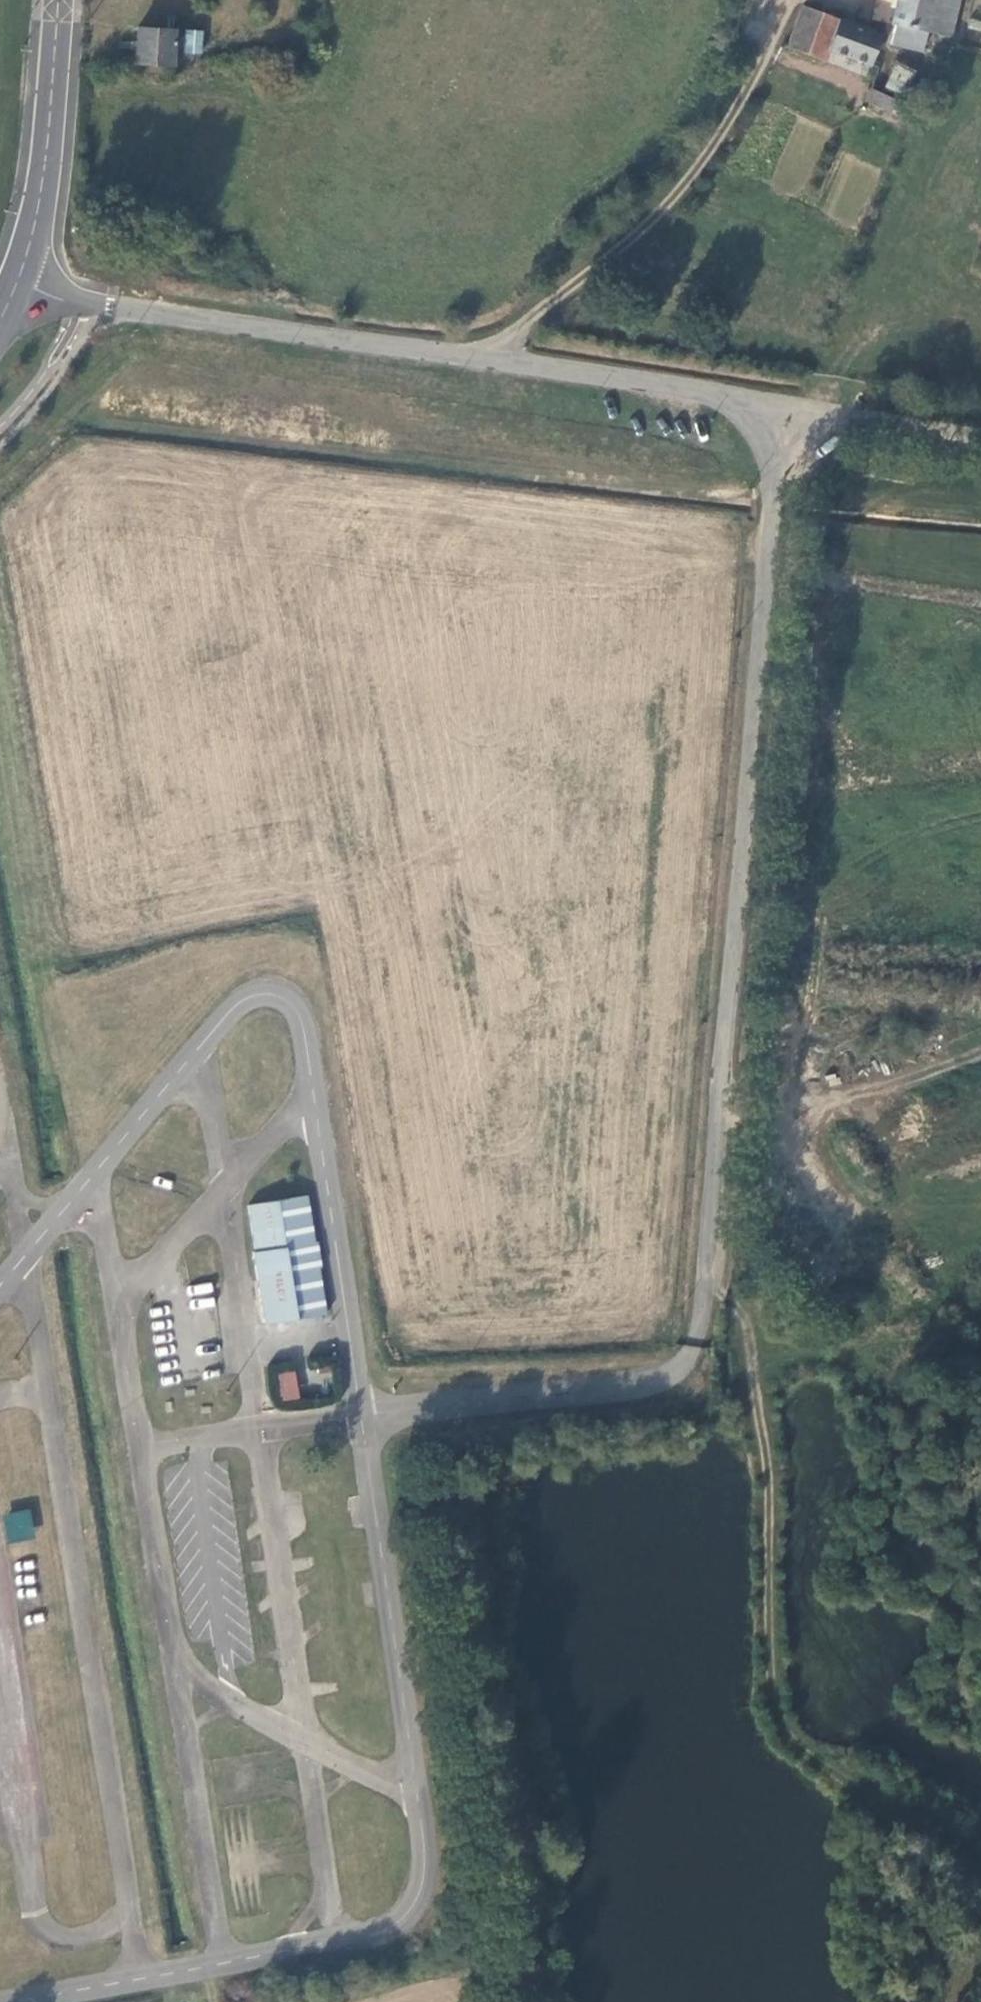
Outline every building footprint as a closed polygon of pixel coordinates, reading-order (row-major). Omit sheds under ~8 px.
[(890,24),(897,25),(892,46),(923,52),(927,32),(953,38),(961,0),(895,0),(890,24)] [(814,81),(827,47),(827,53),(829,58),(832,62),(838,62),(843,59),(845,55),(846,50),(868,61),(878,34),(804,5),(780,67),(814,81)] [(185,29),(184,54),(202,54),(203,29),(185,29)] [(157,36),(121,33),(119,68),(155,71),(157,36)] [(874,62),(864,88),(885,96),(895,71),(874,62)] [(301,1188),(237,1196),(253,1312),(316,1304),(301,1188)] [(281,1402),(300,1399),(295,1370),(276,1373),(281,1402)] [(31,1510),(4,1513),(7,1541),(34,1538),(31,1510)]
